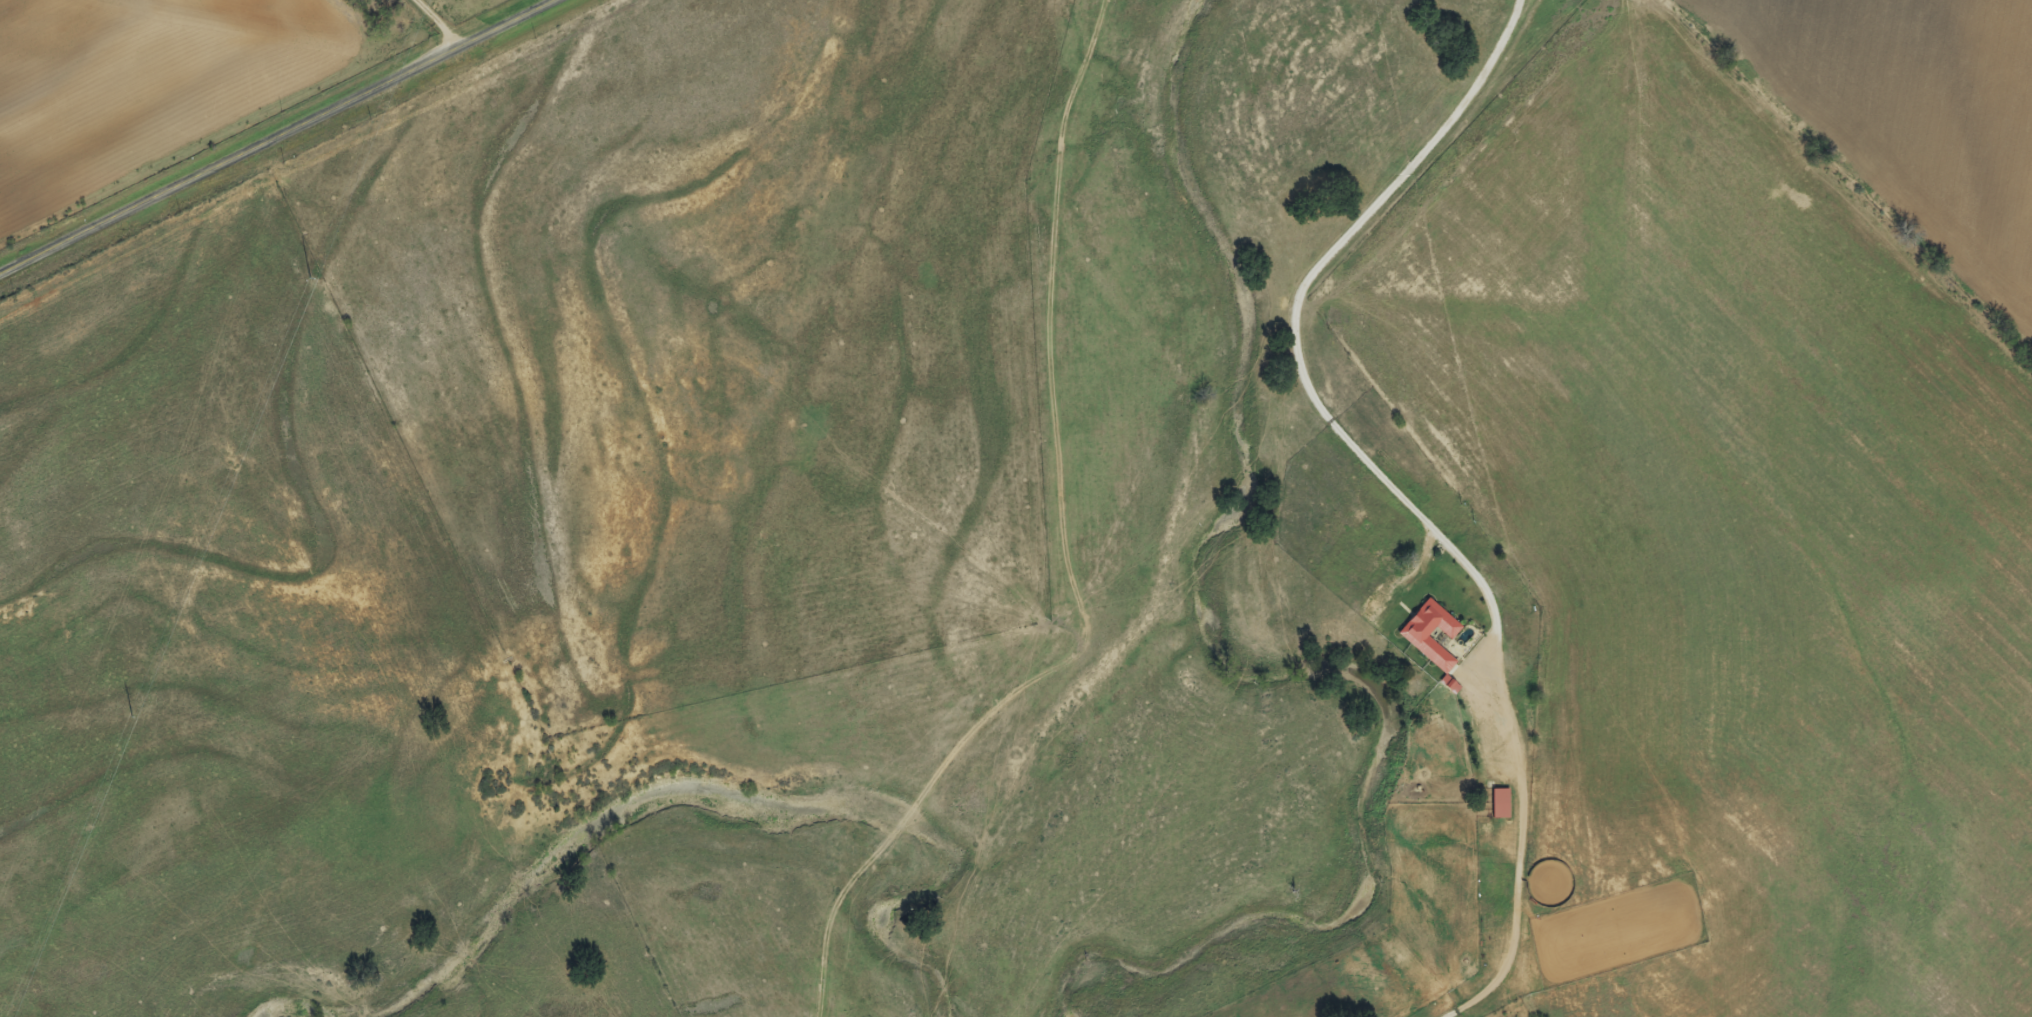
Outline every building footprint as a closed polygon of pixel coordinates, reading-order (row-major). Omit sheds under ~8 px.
[(1425,664),(1437,650),(1423,639),(1431,629),(1446,642),(1457,628),(1423,599),(1391,636),(1425,664)]
